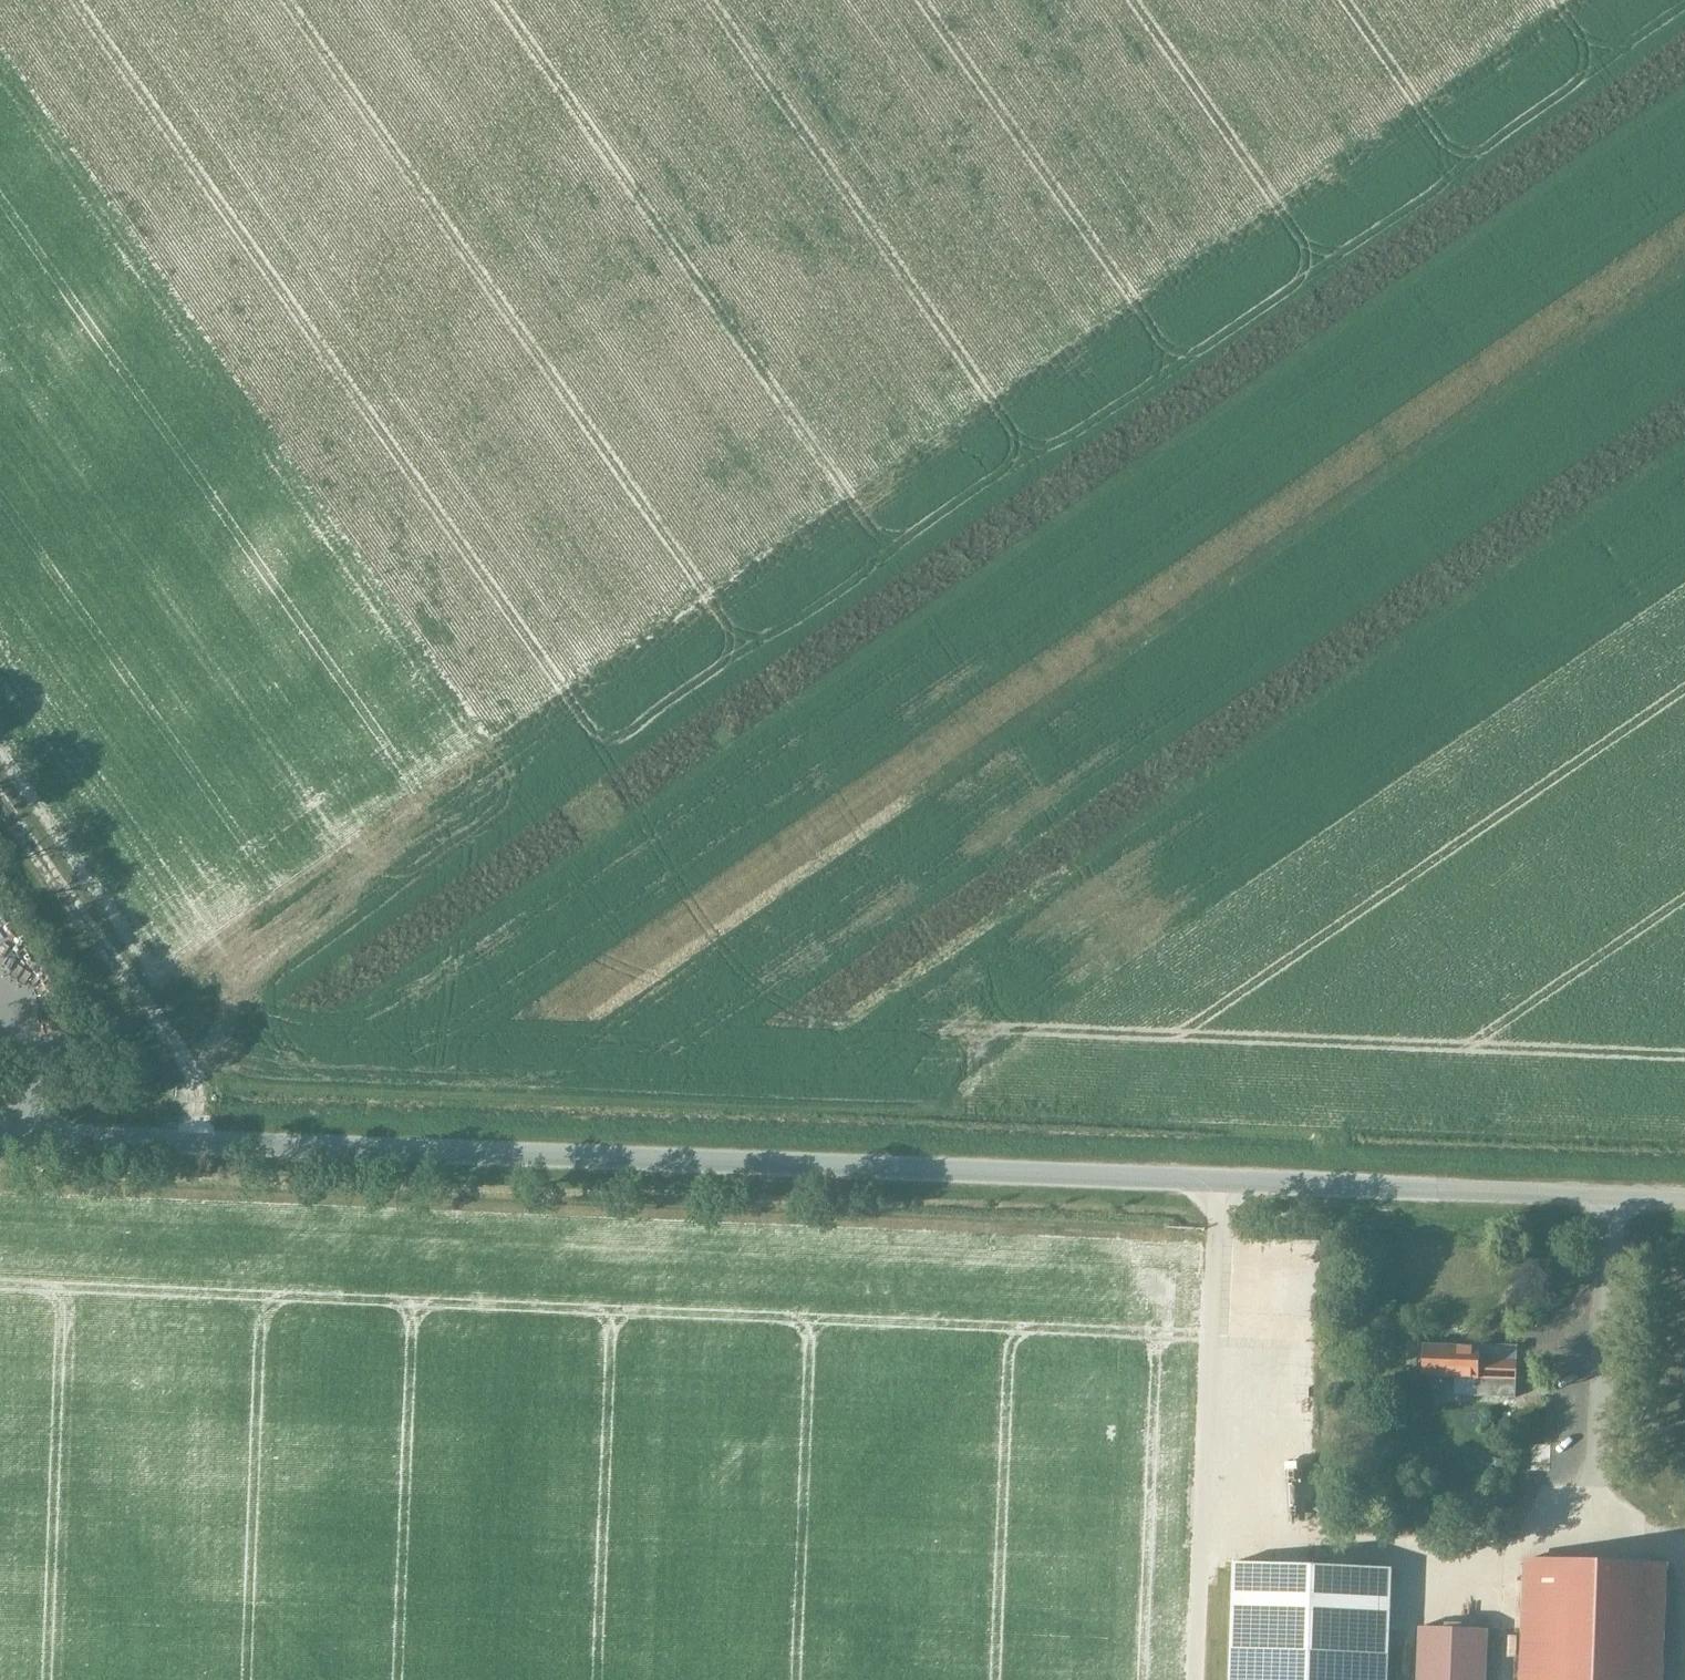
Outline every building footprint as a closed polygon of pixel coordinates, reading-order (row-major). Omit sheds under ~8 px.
[(1482,1360),(1482,1345),(1425,1342),(1423,1376),(1479,1379),(1478,1395),(1516,1397),(1517,1362),(1482,1360)] [(1551,1444),(1532,1444),(1531,1470),(1550,1471),(1551,1444)] [(1254,1469),(1254,1478),(1280,1479),(1281,1469),(1254,1469)] [(1521,1679),(1665,1679),(1670,1563),(1526,1558),(1521,1679)] [(1317,1565),(1236,1562),(1232,1679),(1390,1679),(1394,1568),(1317,1565)] [(1490,1629),(1420,1626),(1417,1679),(1488,1679),(1490,1629)] [(1405,1660),(1406,1627),(1393,1627),(1392,1660),(1405,1660)]
